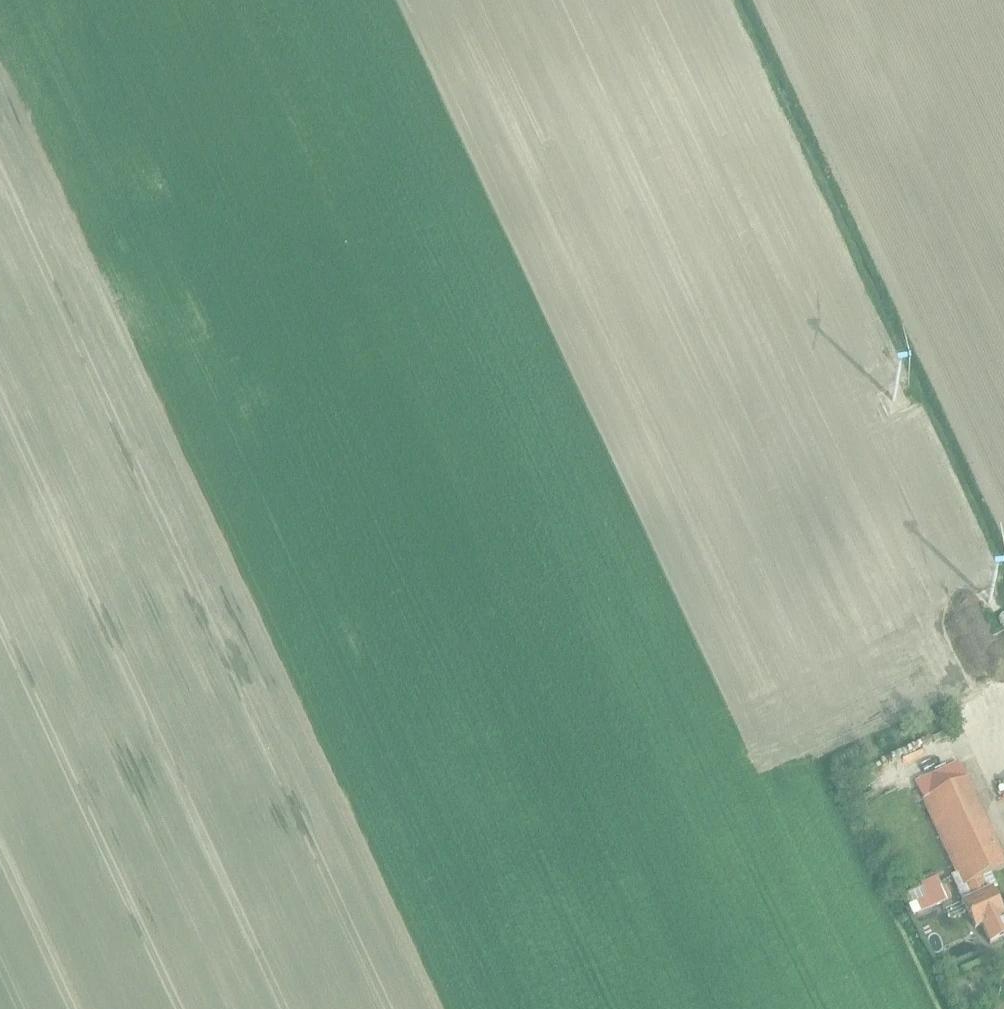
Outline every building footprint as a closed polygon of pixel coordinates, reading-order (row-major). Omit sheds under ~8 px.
[(1002,917),(1000,916),(1003,914),(991,887),(986,889),(980,876),(1003,868),(1003,861),(958,761),(913,784),(966,898),(960,902),(976,928),(981,924),(991,942),(1003,937),(1003,923),(1002,917)] [(923,898),(930,909),(958,895),(952,883),(923,898)]
